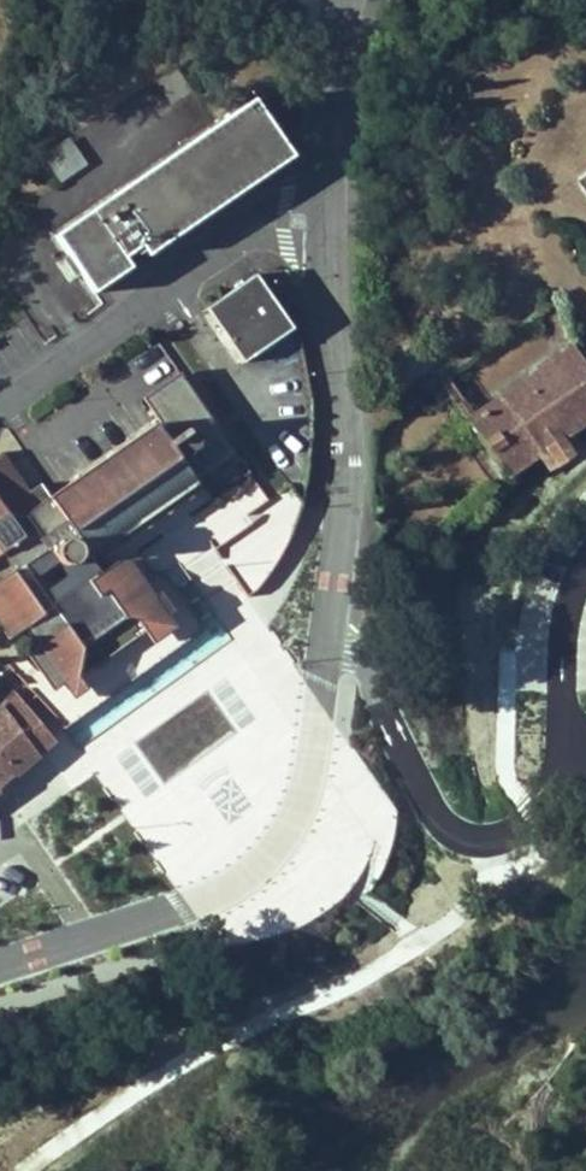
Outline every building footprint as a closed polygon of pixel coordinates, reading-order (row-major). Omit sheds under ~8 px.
[(140,245),(147,254),(292,156),(253,99),(54,234),(93,291),(130,266),(123,256),(140,245)] [(84,162),(68,139),(45,155),(61,178),(84,162)] [(225,300),(209,311),(244,360),(291,326),(255,274),(222,297),(225,300)] [(209,311),(225,300),(222,297),(206,308),(209,311)] [(563,355),(571,349),(569,340),(558,301),(550,307),(563,355)] [(571,349),(563,355),(475,416),(448,376),(432,388),(443,404),(451,398),(508,478),(545,451),(567,434),(585,421),(585,369),(571,349)] [(144,398),(153,410),(189,385),(180,372),(144,398)] [(0,452),(0,614),(15,635),(24,628),(37,646),(63,682),(76,673),(142,627),(165,611),(154,596),(126,556),(90,581),(95,588),(58,613),(53,607),(24,565),(49,547),(59,561),(62,563),(67,564),(71,564),(75,562),(89,552),(95,560),(106,552),(106,543),(111,540),(115,546),(127,538),(126,530),(130,526),(134,532),(148,523),(147,515),(150,513),(154,518),(157,516),(153,510),(172,497),(176,503),(187,495),(189,484),(199,476),(201,478),(236,453),(189,385),(153,410),(161,423),(155,427),(153,425),(51,497),(41,483),(30,491),(1,451),(0,452)] [(545,451),(552,462),(575,445),(567,434),(545,451)] [(204,483),(201,478),(199,476),(189,484),(187,495),(204,483)] [(172,497),(153,510),(157,516),(166,510),(176,503),(172,497)] [(111,540),(106,543),(106,552),(115,546),(111,540)] [(58,613),(95,588),(90,581),(53,607),(58,613)] [(168,615),(174,610),(161,592),(154,596),(165,611),(168,615)] [(153,642),(175,626),(168,615),(165,611),(142,627),(153,642)] [(15,635),(0,614),(0,625),(9,638),(15,635)] [(63,682),(37,646),(28,651),(55,688),(63,682)] [(76,673),(63,682),(74,697),(88,688),(76,673)] [(55,739),(15,692),(2,708),(38,753),(55,739)] [(0,710),(0,753),(16,773),(38,753),(2,708),(0,710)] [(16,773),(0,753),(0,786),(16,773)]
